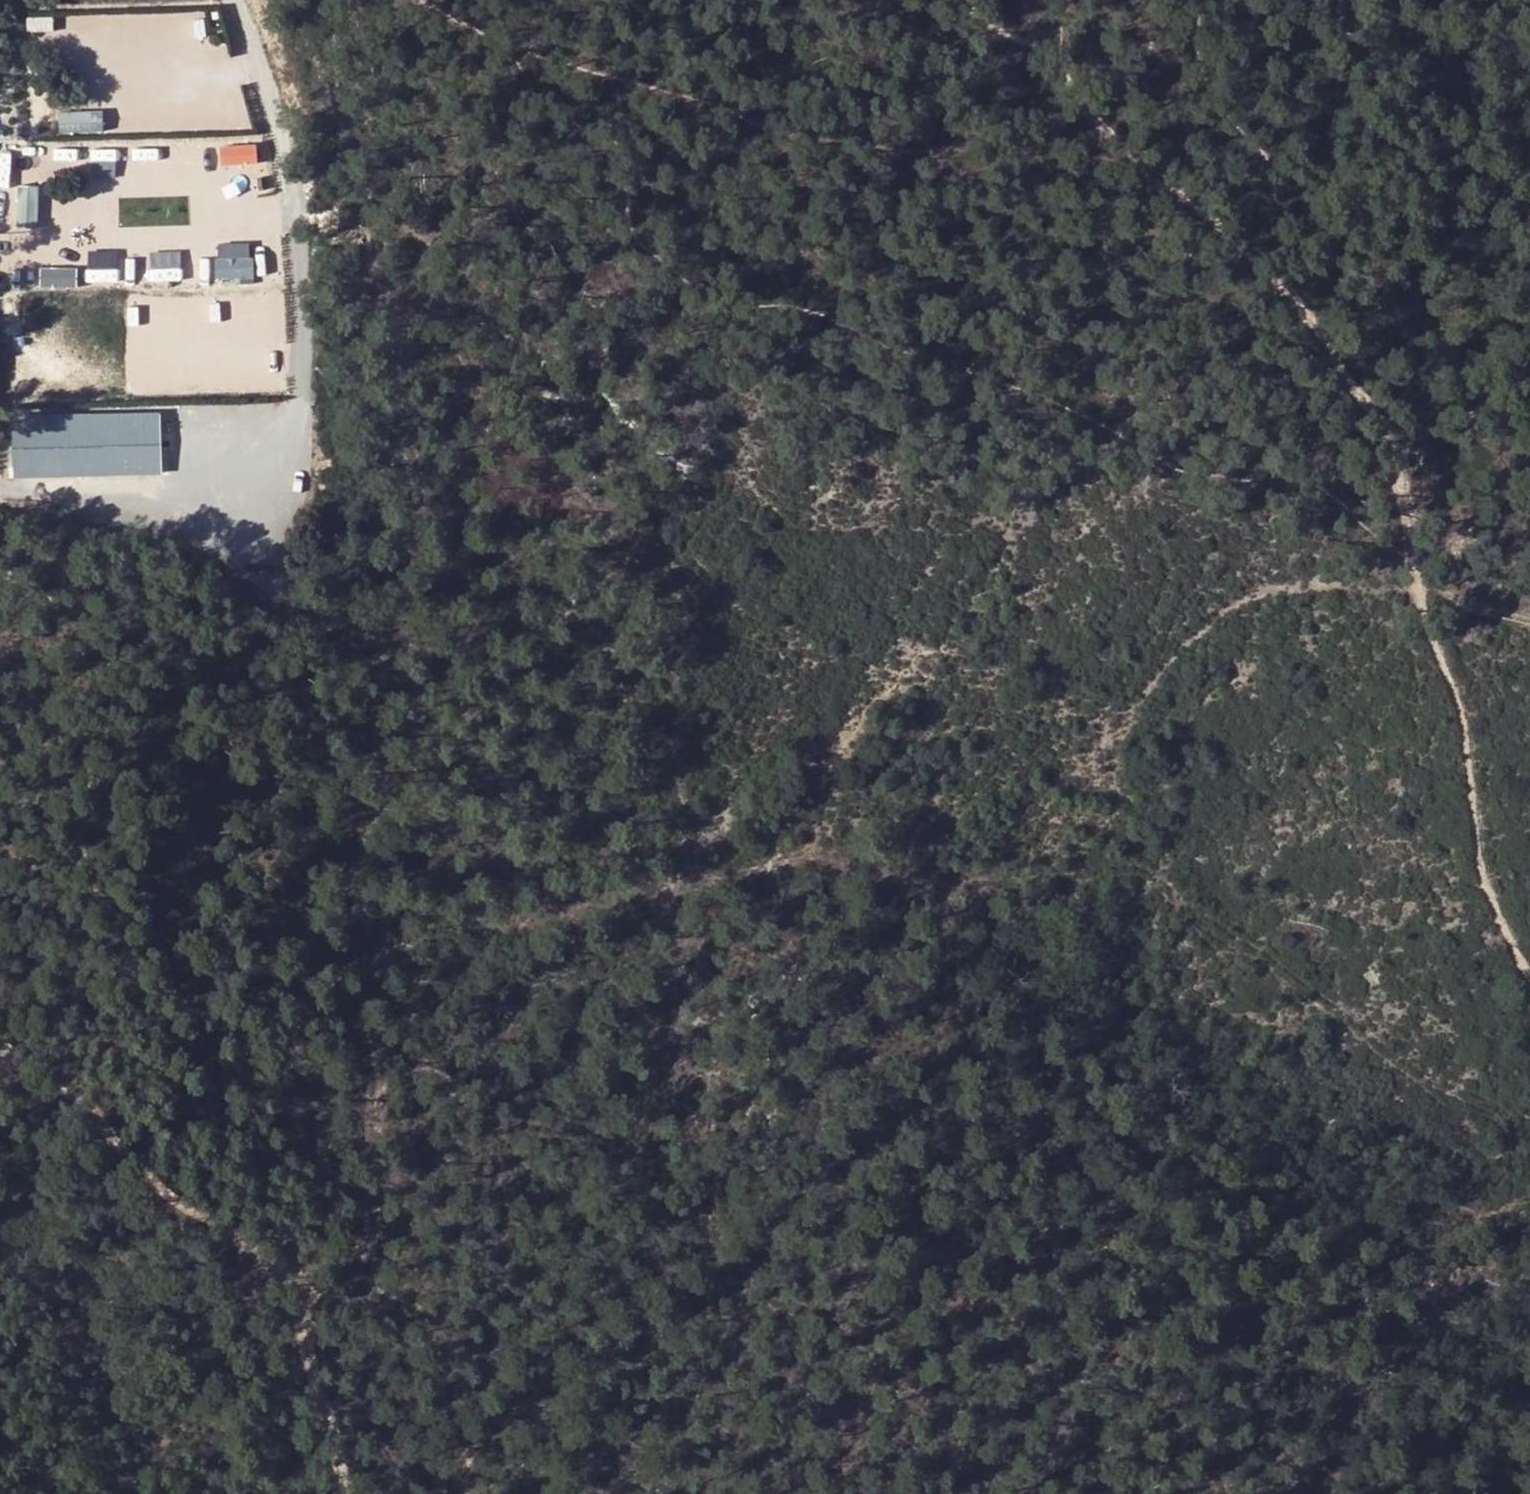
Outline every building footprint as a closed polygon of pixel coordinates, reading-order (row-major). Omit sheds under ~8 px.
[(62,110),(62,130),(105,130),(105,110),(62,110)] [(20,225),(41,225),(41,184),(20,184),(20,225)] [(254,277),(254,242),(218,242),(218,277),(254,277)] [(13,414),(14,477),(163,474),(162,412),(13,414)]
